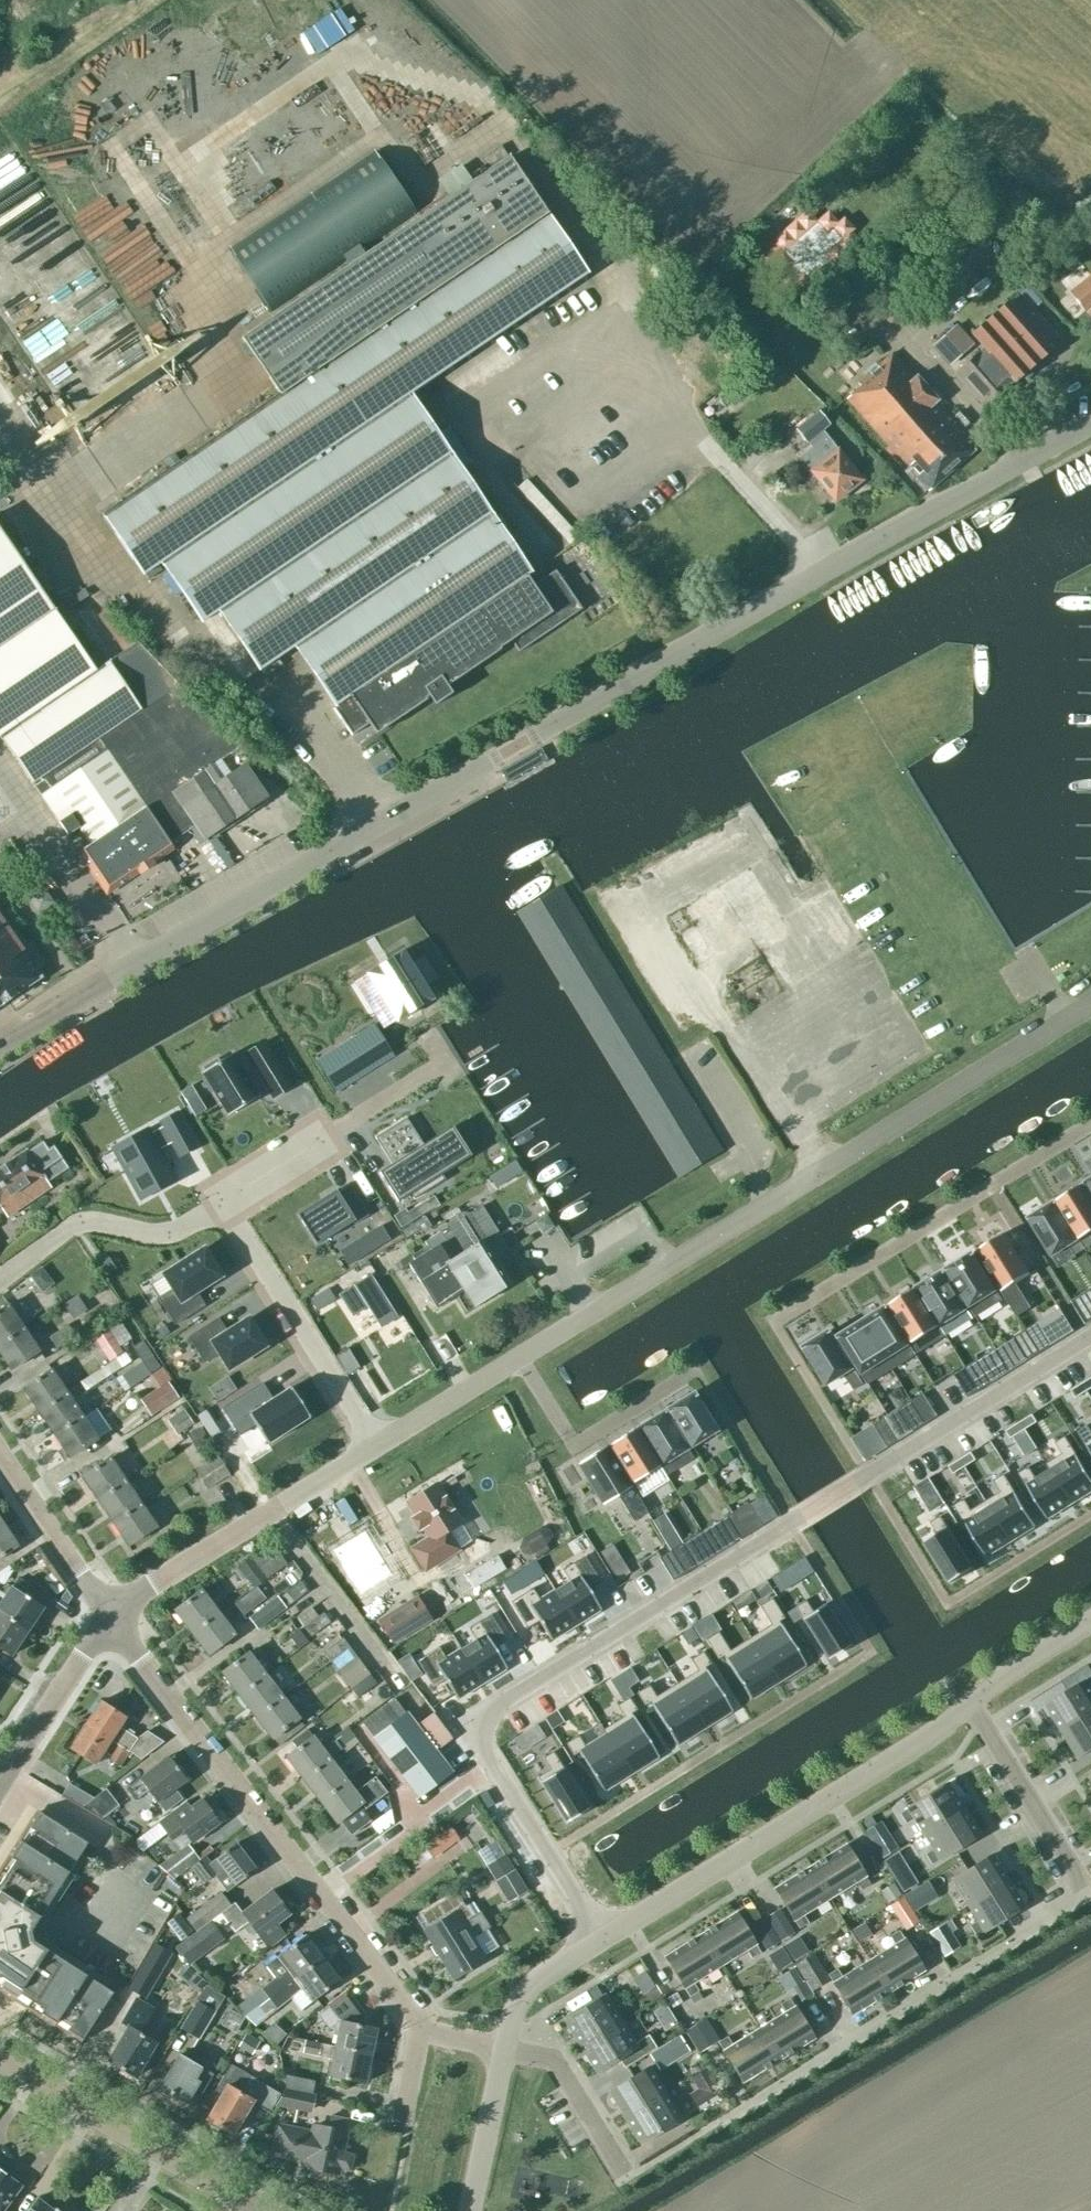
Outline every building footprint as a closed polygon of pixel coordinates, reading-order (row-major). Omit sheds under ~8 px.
[(502,144),(482,158),(489,169),(509,155),(502,144)] [(272,311),(419,212),(376,149),(230,249),(272,311)] [(588,272),(510,156),(367,253),(243,337),(279,394),(102,514),(143,574),(161,562),(201,622),(219,610),(259,669),(295,645),(336,706),(334,708),(352,735),(382,714),(389,723),(429,695),(435,704),(452,692),(446,684),(511,640),(519,651),(582,608),(556,569),(534,584),(527,574),(531,571),(410,394),(588,272)] [(858,245),(848,234),(854,229),(844,217),(838,222),(828,211),(817,221),(807,210),(756,254),(766,267),(772,262),(781,272),(776,277),(786,289),(792,284),(802,295),(813,285),(823,296),(846,276),(836,265),(858,245)] [(1070,292),(1087,313),(1090,319),(1090,276),(1070,292)] [(41,430),(157,360),(160,342),(152,341),(142,323),(171,328),(158,307),(145,304),(137,310),(135,320),(75,356),(62,354),(63,348),(79,339),(70,337),(72,323),(115,298),(109,288),(93,297),(92,307),(84,294),(46,317),(33,297),(5,314),(39,372),(34,375),(9,334),(0,339),(0,371),(10,388),(16,389),(41,430)] [(1022,295),(1013,303),(1009,299),(970,334),(984,349),(980,352),(956,373),(986,406),(1010,386),(1053,349),(1050,345),(1058,337),(1022,295)] [(894,302),(892,302),(890,302),(888,303),(887,305),(885,306),(884,308),(883,310),(883,312),(883,314),(884,316),(885,318),(886,320),(887,321),(889,323),(891,323),(893,324),(895,323),(897,323),(899,322),(901,321),(903,319),(904,317),(904,315),(905,313),(905,311),(904,309),(903,307),(902,305),(900,304),(898,303),(896,302),(894,302)] [(949,366),(975,344),(957,323),(931,346),(949,366)] [(858,383),(861,386),(847,399),(928,490),(976,448),(962,432),(961,433),(953,424),(955,422),(893,352),(858,383)] [(749,392),(742,383),(727,396),(734,405),(749,392)] [(107,405),(93,412),(100,427),(114,420),(107,405)] [(835,501),(862,480),(822,429),(829,424),(818,411),(796,429),(807,442),(807,441),(812,447),(799,456),(835,501)] [(54,608),(0,530),(0,645),(54,608)] [(130,716),(99,737),(170,843),(195,824),(205,839),(267,798),(245,766),(254,759),(138,642),(110,661),(142,708),(130,716)] [(110,661),(0,735),(68,834),(78,827),(89,844),(79,851),(105,888),(136,867),(142,875),(161,863),(155,854),(170,843),(99,737),(130,716),(142,708),(110,661)] [(558,881),(514,908),(674,1171),(678,1177),(722,1149),(564,892),(558,881)] [(816,940),(848,924),(832,891),(800,907),(816,940)] [(43,975),(0,912),(0,1004),(43,975)] [(402,950),(366,973),(396,1021),(433,998),(402,950)] [(374,1025),(327,1054),(346,1084),(392,1055),(374,1025)] [(295,1085),(267,1043),(249,1055),(251,1058),(242,1064),(232,1049),(216,1060),(215,1057),(203,1065),(205,1067),(202,1068),(230,1111),(260,1092),(256,1087),(265,1081),(276,1097),(295,1085)] [(147,1128),(113,1147),(141,1198),(175,1179),(158,1148),(172,1140),(180,1156),(196,1147),(176,1112),(161,1121),(164,1127),(150,1134),(147,1128)] [(406,1117),(375,1137),(392,1163),(379,1172),(397,1201),(410,1193),(414,1199),(445,1179),(441,1174),(470,1155),(452,1125),(423,1144),(406,1117)] [(48,1148),(43,1141),(27,1151),(26,1150),(0,1167),(0,1206),(7,1216),(50,1186),(48,1181),(69,1167),(53,1145),(48,1148)] [(1056,1199),(1080,1238),(1085,1247),(1090,1244),(1090,1235),(1089,1232),(1090,1231),(1090,1197),(1082,1183),(1056,1199)] [(336,1189),(297,1214),(316,1244),(352,1221),(354,1224),(368,1215),(350,1185),(338,1193),(336,1189)] [(405,1208),(394,1215),(401,1226),(438,1203),(433,1195),(407,1211),(405,1208)] [(1056,1199),(1028,1216),(1052,1255),(1070,1244),(1076,1253),(1085,1247),(1080,1238),(1056,1199)] [(414,1261),(408,1264),(419,1281),(424,1278),(440,1303),(456,1293),(467,1309),(508,1283),(492,1259),(500,1254),(495,1246),(497,1245),(498,1243),(499,1242),(500,1240),(500,1238),(499,1236),(500,1235),(486,1212),(484,1213),(483,1211),(481,1210),(479,1210),(477,1210),(475,1211),(474,1209),(424,1241),(426,1245),(410,1255),(414,1261)] [(381,1226),(359,1239),(367,1252),(389,1239),(381,1226)] [(1004,1231),(976,1249),(1001,1290),(1017,1315),(1030,1307),(1014,1282),(1030,1272),(1004,1231)] [(159,1298),(175,1324),(204,1305),(195,1291),(220,1275),(203,1249),(164,1274),(165,1274),(174,1289),(159,1298)] [(973,1251),(946,1267),(970,1306),(976,1315),(1002,1299),(996,1289),(973,1251)] [(99,1263),(107,1273),(117,1266),(110,1255),(99,1263)] [(943,1269),(917,1286),(940,1324),(967,1308),(943,1269)] [(369,1275),(338,1295),(339,1296),(340,1295),(353,1315),(367,1306),(381,1326),(396,1317),(397,1318),(398,1317),(370,1273),(369,1274),(369,1275)] [(76,1295),(84,1308),(106,1293),(98,1281),(76,1295)] [(915,1286),(889,1303),(913,1341),(919,1351),(945,1335),(939,1325),(915,1286)] [(1071,1301),(1085,1324),(1090,1320),(1090,1319),(1077,1297),(1071,1301)] [(0,1308),(0,1342),(23,1327),(7,1303),(0,1308)] [(66,1303),(34,1318),(45,1341),(77,1325),(66,1303)] [(886,1305),(862,1319),(886,1358),(892,1368),(916,1353),(909,1343),(886,1305)] [(1054,1312),(1066,1331),(1072,1327),(1060,1308),(1054,1312)] [(188,1336),(204,1362),(219,1352),(229,1367),(264,1345),(248,1319),(227,1332),(218,1318),(188,1336)] [(862,1319),(838,1334),(862,1373),(868,1383),(892,1368),(886,1358),(862,1319)] [(1037,1322),(1025,1330),(1039,1351),(1050,1344),(1037,1322)] [(11,1369),(39,1350),(23,1327),(0,1342),(0,1353),(11,1369)] [(1025,1330),(1014,1337),(1027,1358),(1039,1351),(1025,1330)] [(845,1374),(853,1387),(863,1382),(832,1333),(827,1336),(823,1338),(805,1350),(827,1386),(845,1374)] [(132,1346),(150,1373),(160,1366),(143,1339),(132,1346)] [(333,1357),(345,1376),(360,1367),(348,1348),(333,1357)] [(80,1381),(86,1390),(130,1361),(125,1352),(80,1381)] [(977,1360),(965,1367),(979,1388),(990,1381),(977,1360)] [(965,1367),(954,1374),(967,1396),(979,1388),(965,1367)] [(51,1369),(23,1387),(38,1410),(66,1392),(51,1369)] [(140,1399),(150,1415),(178,1398),(168,1381),(140,1399)] [(262,1383),(223,1408),(239,1434),(257,1423),(269,1442),(308,1418),(289,1388),(272,1398),(262,1383)] [(1089,1390),(1084,1383),(1073,1390),(1078,1397),(1089,1390)] [(690,1445),(716,1428),(693,1390),(666,1406),(690,1445)] [(66,1392),(38,1410),(54,1433),(82,1414),(66,1392)] [(923,1392),(911,1399),(925,1422),(936,1415),(923,1392)] [(911,1399),(899,1407),(913,1429),(925,1422),(911,1399)] [(663,1408),(637,1425),(660,1463),(667,1473),(693,1457),(687,1447),(663,1408)] [(167,1420),(177,1435),(194,1424),(184,1409),(167,1420)] [(54,1433),(69,1456),(97,1438),(82,1414),(54,1433)] [(1021,1421),(1026,1428),(1037,1421),(1032,1414),(1021,1421)] [(899,1438),(884,1415),(873,1422),(887,1445),(899,1438)] [(1010,1428),(1014,1435),(1026,1428),(1021,1421),(1010,1428)] [(635,1425),(609,1442),(633,1480),(659,1464),(635,1425)] [(1077,1431),(1090,1453),(1090,1431),(1087,1425),(1077,1431)] [(1045,1463),(1049,1470),(1051,1469),(1072,1503),(1090,1491),(1090,1479),(1065,1436),(1055,1442),(1062,1453),(1045,1463)] [(606,1444),(577,1462),(603,1503),(617,1494),(633,1520),(647,1511),(631,1485),(606,1444)] [(960,1459),(965,1466),(976,1459),(971,1452),(960,1459)] [(217,1455),(195,1470),(207,1489),(230,1474),(217,1455)] [(110,1456),(82,1475),(97,1498),(125,1480),(110,1456)] [(953,1473),(965,1466),(960,1459),(949,1466),(953,1473)] [(1028,1467),(1019,1472),(1048,1518),(1072,1503),(1051,1469),(1049,1470),(1035,1478),(1028,1467)] [(1001,1492),(986,1501),(1011,1541),(1036,1525),(1004,1474),(994,1480),(1001,1492)] [(916,1486),(922,1496),(935,1488),(929,1478),(916,1486)] [(125,1480),(97,1498),(112,1521),(140,1502),(125,1480)] [(458,1548),(445,1529),(459,1520),(437,1485),(409,1503),(430,1537),(412,1548),(426,1569),(458,1548)] [(964,1499),(954,1505),(986,1556),(1011,1541),(986,1501),(971,1510),(964,1499)] [(140,1502),(112,1521),(128,1544),(156,1526),(140,1502)] [(761,1526),(747,1503),(733,1512),(747,1534),(761,1526)] [(747,1534),(733,1512),(719,1520),(734,1543),(747,1534)] [(938,1533),(925,1541),(951,1582),(973,1568),(941,1516),(931,1522),(938,1533)] [(18,1546),(2,1522),(0,1524),(0,1558),(18,1546)] [(364,1532),(333,1551),(342,1565),(340,1566),(350,1582),(352,1580),(361,1595),(391,1575),(364,1532)] [(674,1532),(663,1539),(670,1550),(681,1543),(674,1532)] [(681,1543),(670,1550),(684,1572),(695,1565),(681,1543)] [(272,1544),(253,1558),(267,1577),(286,1563),(272,1544)] [(612,1544),(599,1552),(616,1579),(629,1571),(612,1544)] [(670,1550),(659,1557),(672,1579),(684,1572),(670,1550)] [(569,1580),(554,1589),(576,1624),(601,1609),(586,1586),(598,1578),(584,1555),(562,1569),(569,1580)] [(250,1556),(238,1564),(255,1587),(266,1578),(250,1556)] [(770,1577),(779,1592),(797,1580),(788,1566),(770,1577)] [(510,1594),(529,1582),(521,1569),(502,1581),(510,1594)] [(0,1601),(0,1613),(27,1630),(43,1606),(27,1595),(32,1587),(17,1577),(11,1586),(11,1585),(0,1601)] [(300,1581),(282,1595),(289,1605),(308,1590),(300,1581)] [(755,1588),(761,1598),(772,1591),(766,1581),(755,1588)] [(532,1588),(510,1601),(527,1628),(539,1620),(551,1640),(576,1624),(554,1589),(539,1599),(532,1588)] [(200,1589),(174,1609),(191,1632),(218,1611),(200,1589)] [(249,1617),(258,1629),(286,1607),(277,1595),(249,1617)] [(431,1620),(416,1596),(378,1619),(393,1644),(431,1620)] [(771,1624),(750,1637),(778,1681),(806,1664),(779,1621),(784,1617),(772,1597),(759,1605),(771,1624)] [(805,1600),(795,1606),(828,1659),(850,1645),(825,1603),(812,1611),(805,1600)] [(318,1616),(311,1607),(297,1618),(304,1627),(305,1626),(312,1635),(331,1621),(323,1612),(318,1616)] [(191,1632),(208,1654),(235,1634),(218,1611),(191,1632)] [(11,1654),(27,1630),(0,1613),(0,1647),(11,1654)] [(475,1639),(460,1648),(482,1683),(507,1667),(491,1641),(503,1634),(490,1614),(468,1628),(475,1639)] [(332,1622),(323,1628),(331,1639),(340,1633),(332,1622)] [(289,1634),(297,1646),(308,1638),(300,1626),(289,1634)] [(682,1633),(688,1643),(699,1637),(692,1627),(682,1633)] [(718,1631),(706,1639),(718,1658),(724,1655),(750,1699),(778,1681),(750,1637),(730,1650),(718,1631)] [(325,1650),(323,1651),(332,1663),(338,1670),(351,1688),(358,1697),(377,1683),(370,1673),(359,1659),(356,1656),(342,1637),(341,1638),(325,1650)] [(438,1646),(416,1660),(433,1686),(445,1679),(457,1698),(482,1683),(460,1648),(445,1657),(438,1646)] [(248,1651),(221,1672),(238,1694),(265,1673),(248,1651)] [(697,1670),(677,1682),(705,1727),(732,1710),(705,1667),(711,1663),(703,1651),(690,1658),(697,1670)] [(629,1667),(619,1673),(626,1684),(636,1678),(629,1667)] [(265,1673),(238,1694),(255,1716),(282,1695),(265,1673)] [(617,1689),(626,1684),(619,1673),(610,1679),(617,1689)] [(1086,1682),(1086,1681),(1048,1704),(1064,1730),(1090,1714),(1090,1679),(1086,1682)] [(649,1684),(637,1692),(644,1705),(650,1701),(677,1745),(705,1727),(677,1682),(656,1695),(649,1684)] [(255,1716),(272,1738),(299,1718),(282,1695),(255,1716)] [(624,1715),(602,1729),(605,1733),(606,1733),(631,1773),(659,1756),(632,1713),(637,1709),(629,1697),(617,1704),(624,1715)] [(394,1698),(363,1721),(375,1737),(419,1795),(451,1771),(416,1726),(406,1712),(405,1713),(394,1698)] [(125,1717),(101,1701),(86,1724),(129,1751),(129,1750),(140,1757),(158,1744),(147,1731),(137,1738),(119,1726),(125,1717)] [(553,1727),(562,1721),(555,1710),(546,1716),(553,1727)] [(433,1713),(423,1721),(438,1741),(448,1733),(433,1713)] [(1064,1730),(1080,1756),(1090,1750),(1090,1714),(1064,1730)] [(86,1724),(71,1747),(96,1763),(104,1751),(111,1756),(109,1758),(120,1765),(129,1751),(86,1724)] [(532,1741),(543,1735),(536,1724),(525,1730),(532,1741)] [(296,1747),(286,1755),(303,1778),(329,1757),(342,1748),(340,1746),(347,1741),(348,1744),(355,1739),(350,1731),(346,1726),(333,1736),(335,1740),(323,1749),(312,1735),(311,1736),(306,1730),(292,1741),(296,1747)] [(578,1735),(566,1742),(574,1755),(579,1752),(603,1791),(631,1773),(606,1733),(605,1733),(585,1746),(578,1735)] [(550,1768),(537,1776),(566,1822),(588,1808),(553,1751),(543,1757),(550,1768)] [(140,1778),(126,1788),(135,1800),(148,1790),(165,1812),(182,1798),(175,1788),(187,1779),(169,1755),(139,1778),(140,1778)] [(303,1778),(319,1799),(346,1779),(329,1757),(303,1778)] [(346,1779),(319,1799),(337,1822),(339,1820),(350,1834),(368,1820),(357,1806),(362,1803),(366,1808),(386,1792),(375,1776),(355,1791),(346,1779)] [(962,1809),(946,1783),(908,1806),(909,1807),(900,1813),(906,1823),(915,1817),(924,1832),(962,1809)] [(63,1795),(81,1806),(82,1806),(94,1797),(70,1784),(63,1795)] [(94,1797),(82,1806),(102,1818),(120,1806),(106,1788),(94,1797)] [(185,1801),(158,1821),(164,1828),(172,1839),(184,1830),(193,1840),(219,1820),(203,1799),(191,1808),(185,1801)] [(978,1835),(962,1809),(924,1832),(934,1848),(925,1854),(931,1863),(940,1858),(941,1858),(978,1835)] [(389,1810),(371,1817),(375,1828),(393,1821),(389,1810)] [(81,2039),(112,1991),(37,1943),(41,1938),(39,1937),(38,1929),(38,1928),(33,1925),(87,1842),(38,1811),(9,1856),(0,1870),(0,1987),(81,2039)] [(873,1815),(862,1824),(883,1850),(894,1841),(873,1815)] [(443,1828),(424,1842),(434,1856),(453,1842),(443,1828)] [(187,1843),(158,1865),(173,1878),(199,1859),(187,1843)] [(205,1857),(192,1867),(203,1882),(213,1875),(226,1892),(255,1869),(235,1843),(210,1863),(205,1857)] [(846,1845),(810,1867),(829,1897),(855,1880),(861,1889),(870,1884),(864,1875),(846,1845)] [(901,1883),(915,1875),(900,1848),(886,1857),(901,1883)] [(1007,1880),(991,1854),(953,1878),(969,1904),(1007,1880)] [(527,1886),(514,1865),(494,1877),(507,1899),(527,1886)] [(829,1897),(810,1867),(775,1889),(793,1919),(799,1928),(808,1922),(802,1913),(829,1897)] [(490,1869),(471,1876),(483,1909),(502,1901),(490,1869)] [(1023,1906),(1007,1880),(969,1904),(979,1919),(969,1925),(976,1935),(985,1929),(985,1930),(1023,1906)] [(927,1882),(905,1896),(914,1911),(936,1897),(927,1882)] [(242,1911),(235,1902),(232,1905),(196,1930),(175,1944),(188,1962),(223,1937),(218,1930),(228,1923),(234,1932),(243,1925),(249,1933),(258,1933),(269,1947),(285,1935),(277,1924),(290,1914),(271,1890),(242,1911)] [(232,1905),(222,1892),(187,1919),(196,1930),(232,1905)] [(903,1896),(889,1904),(904,1929),(918,1921),(903,1896)] [(779,1902),(753,1915),(766,1940),(792,1927),(779,1902)] [(463,1923),(456,1911),(425,1930),(453,1977),(484,1958),(471,1936),(487,1926),(479,1913),(463,1923)] [(166,1922),(180,1940),(193,1930),(179,1912),(166,1922)] [(736,1913),(701,1935),(719,1965),(745,1948),(751,1958),(760,1952),(754,1943),(755,1943),(736,1913)] [(941,1921),(926,1931),(941,1954),(956,1945),(941,1921)] [(871,1932),(864,1922),(852,1930),(859,1940),(871,1932)] [(895,1945),(869,1961),(887,1991),(923,1969),(904,1939),(899,1930),(890,1936),(895,1945)] [(275,1976),(261,1987),(269,1998),(270,1998),(323,1957),(305,1934),(277,1956),(266,1965),(275,1976)] [(719,1965),(701,1935),(665,1957),(683,1987),(684,1987),(689,1996),(698,1990),(693,1981),(719,1965)] [(129,1986),(146,1996),(170,1954),(153,1944),(129,1986)] [(312,2001),(340,1979),(323,1957),(270,1998),(269,1998),(259,2006),(267,2016),(291,1997),(291,1996),(302,1988),(312,2001)] [(887,1991),(869,1961),(842,1977),(837,1968),(828,1974),(833,1983),(852,2013),(887,1991)] [(372,2055),(377,2028),(359,2024),(362,2009),(347,1989),(328,2004),(341,2020),(335,2045),(335,2047),(372,2055)] [(619,2021),(603,1995),(565,2019),(581,2045),(619,2021)] [(128,2026),(108,2060),(135,2076),(155,2041),(138,2032),(153,2008),(135,1998),(121,2022),(128,2026)] [(795,2007),(789,1998),(780,2003),(786,2012),(759,2029),(777,2059),(813,2037),(795,2007)] [(215,2010),(198,2000),(182,2027),(199,2037),(215,2010)] [(676,2019),(666,2002),(653,2010),(663,2027),(676,2019)] [(696,2050),(716,2038),(704,2019),(684,2031),(696,2050)] [(619,2021),(581,2045),(598,2071),(619,2058),(623,2066),(656,2046),(648,2032),(632,2042),(619,2021)] [(777,2059),(759,2029),(733,2045),(727,2036),(718,2041),(724,2051),(723,2051),(742,2081),(777,2059)] [(238,2046),(252,2054),(260,2040),(246,2032),(238,2046)] [(366,2082),(372,2055),(335,2047),(335,2045),(288,2035),(279,2052),(302,2057),(303,2052),(333,2058),(329,2074),(366,2082)] [(688,2051),(679,2036),(660,2047),(669,2062),(688,2051)] [(207,2056),(193,2047),(187,2057),(180,2053),(158,2091),(170,2098),(169,2098),(172,2100),(175,2096),(194,2107),(213,2073),(202,2067),(202,2066),(201,2065),(207,2056)] [(675,2084),(693,2109),(727,2085),(708,2059),(675,2084)] [(231,2065),(217,2090),(222,2093),(207,2118),(234,2134),(253,2100),(271,2110),(280,2094),(251,2077),(231,2065)] [(664,2093),(648,2067),(610,2090),(626,2116),(664,2093)] [(286,2088),(312,2093),(314,2080),(284,2074),(286,2088)] [(278,2104),(309,2110),(312,2093),(286,2088),(278,2104)] [(680,2119),(664,2093),(626,2116),(642,2142),(680,2119)] [(340,2174),(342,2163),(349,2165),(351,2154),(340,2151),(342,2143),(338,2142),(342,2122),(328,2119),(326,2127),(314,2124),(313,2132),(279,2125),(273,2151),(306,2158),(304,2166),(340,2174)] [(4,2207),(21,2185),(0,2169),(0,2210),(10,2210),(4,2207)] [(57,2210),(56,2210),(38,2197),(28,2210),(58,2210),(57,2210)]
